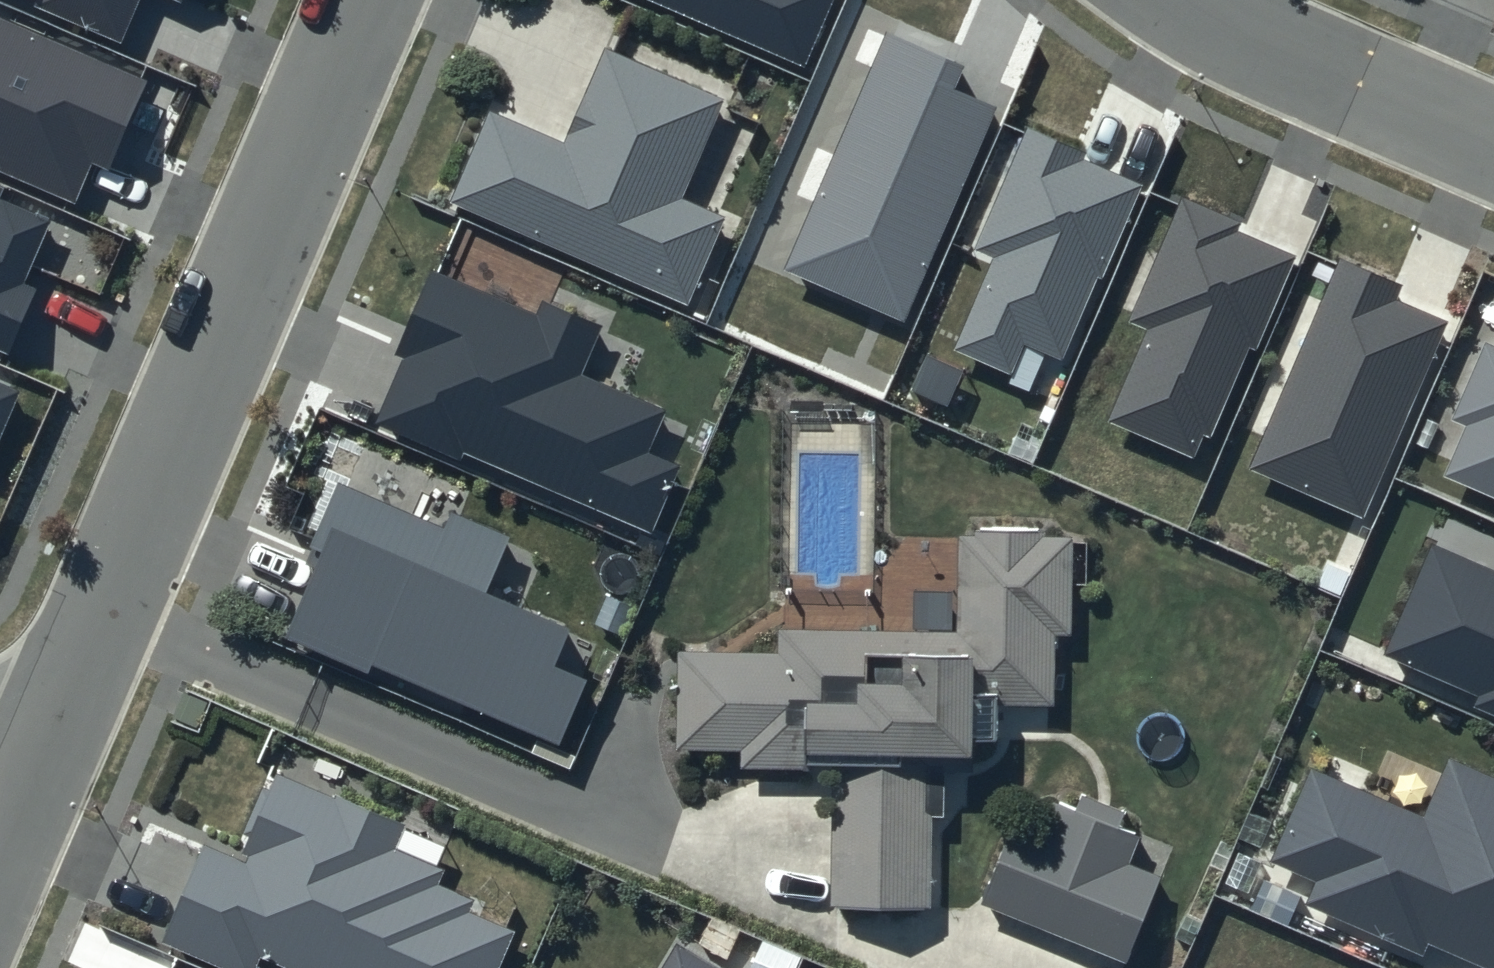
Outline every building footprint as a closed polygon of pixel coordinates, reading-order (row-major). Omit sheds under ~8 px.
[(121,43),(140,0),(36,0),(34,6),(121,43)] [(804,67),(832,0),(648,0),(804,67)] [(108,170),(146,81),(0,18),(0,172),(74,204),(92,163),(108,170)] [(964,66),(886,33),(785,269),(905,320),(996,108),(954,90),(964,66)] [(723,99),(603,47),(562,141),(490,109),(450,202),(687,305),(725,218),(679,199),(723,99)] [(1086,153),(1027,127),(972,250),(993,259),(953,349),(1012,375),(1026,343),(1063,360),(1141,184),(1084,158),(1086,153)] [(1240,220),(1182,195),(1128,321),(1146,329),(1107,421),(1194,457),(1203,435),(1215,440),(1295,255),(1236,230),(1240,220)] [(9,353),(36,289),(24,283),(51,219),(0,197),(0,349),(9,353)] [(1401,286),(1339,259),(1248,469),(1364,519),(1449,322),(1395,299),(1401,286)] [(602,327),(541,300),(536,313),(430,267),(392,354),(402,359),(374,423),(459,460),(462,451),(652,534),(680,468),(646,454),(665,412),(581,375),(602,327)] [(1484,340),(1449,420),(1465,426),(1443,476),(1493,498),(1493,345),(1484,340)] [(21,390),(0,381),(0,438),(21,390)] [(443,527),(338,482),(310,546),(323,552),(285,642),(367,677),(372,666),(560,746),(589,679),(555,664),(570,628),(486,592),(510,536),(450,510),(443,527)] [(834,777),(834,910),(931,911),(932,817),(945,817),(945,774),(978,774),(979,749),(1000,750),(1000,706),(1058,706),(1059,638),(1074,638),(1074,540),(959,539),(958,634),(780,633),(780,654),(679,654),(678,759),(740,759),(740,777),(834,777)] [(1433,541),(1384,655),(1479,696),(1474,707),(1493,715),(1493,568),(1433,541)] [(1450,759),(1424,818),(1310,768),(1269,862),(1315,882),(1305,904),(1422,955),(1427,943),(1484,967),(1493,967),(1493,778),(1450,759)] [(278,775),(241,861),(202,845),(160,944),(216,967),(254,967),(258,958),(283,967),(501,967),(515,933),(468,913),(474,901),(439,886),(445,871),(393,849),(402,828),(278,775)] [(1016,835),(986,908),(1130,967),(1165,883),(1130,869),(1141,842),(1122,834),(1129,817),(1086,800),(1078,818),(1058,810),(1043,846),(1016,835)] [(676,942),(660,967),(719,967),(676,942)]
